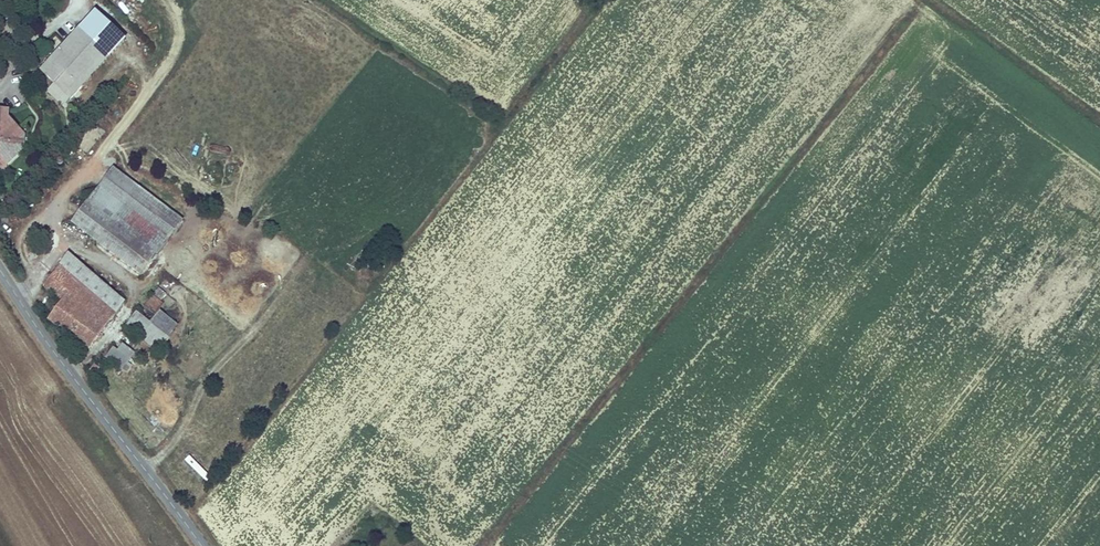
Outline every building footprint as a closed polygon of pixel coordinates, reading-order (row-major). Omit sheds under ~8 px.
[(64,106),(112,55),(80,25),(39,69),(54,83),(48,91),(64,106)] [(0,109),(0,169),(6,169),(6,164),(18,154),(18,140),(24,135),(7,116),(7,109),(0,109)] [(228,156),(230,149),(213,144),(211,151),(228,156)] [(114,170),(88,205),(113,223),(153,254),(180,219),(114,170)] [(96,245),(113,223),(88,205),(72,227),(96,245)] [(153,254),(113,223),(96,245),(138,276),(146,265),(153,254)] [(78,259),(69,269),(121,319),(131,310),(78,259)] [(121,319),(69,269),(57,280),(60,283),(53,290),(67,304),(53,318),(92,352),(121,319)] [(158,287),(154,294),(162,300),(167,293),(158,287)] [(158,312),(164,302),(151,294),(144,304),(158,312)] [(139,315),(128,327),(159,354),(180,330),(162,314),(152,327),(139,315)] [(99,368),(88,378),(93,384),(110,370),(112,373),(114,371),(121,379),(136,365),(125,353),(119,358),(116,355),(106,364),(101,358),(95,364),(99,368)] [(99,368),(95,364),(83,372),(88,378),(99,368)]
